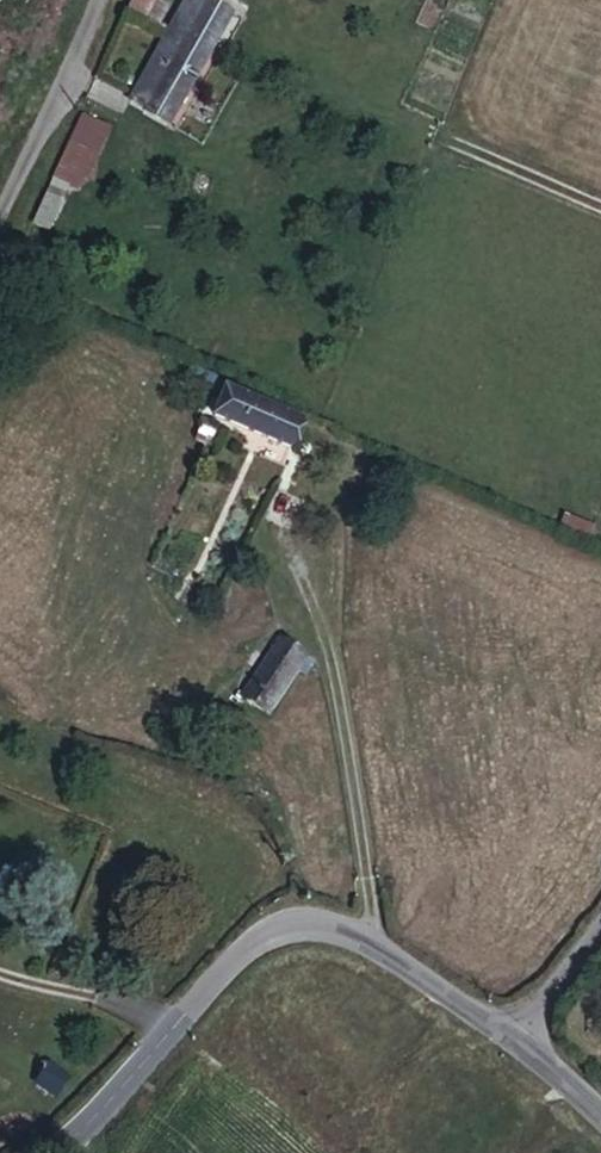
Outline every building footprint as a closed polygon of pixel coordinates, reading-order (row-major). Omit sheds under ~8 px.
[(233,13),(208,0),(200,0),(199,2),(194,0),(186,0),(135,99),(150,107),(149,111),(174,123),(233,13)] [(79,181),(107,120),(84,108),(55,171),(57,172),(72,179),(79,181)] [(51,226),(72,179),(57,172),(36,220),(51,226)] [(228,388),(231,382),(198,360),(190,378),(226,395),(228,388)] [(305,422),(228,388),(226,395),(217,414),(294,448),(305,422)] [(270,714),(297,671),(307,676),(315,663),(283,641),(245,697),(270,714)] [(56,1063),(35,1091),(51,1105),(73,1076),(56,1063)]
